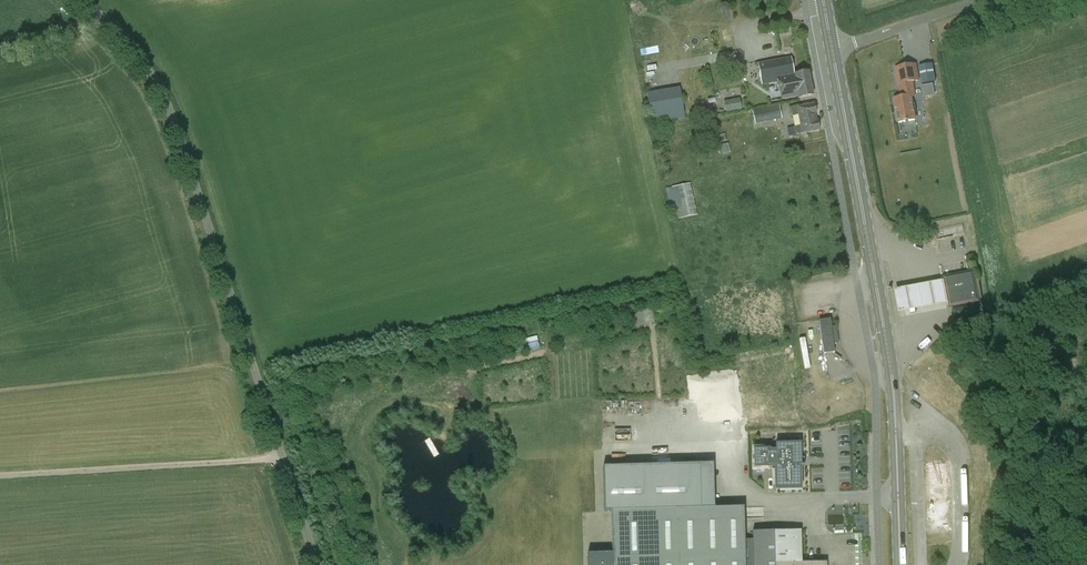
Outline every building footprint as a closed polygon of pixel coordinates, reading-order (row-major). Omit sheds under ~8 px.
[(799,100),(813,97),(809,72),(794,75),(791,58),(758,65),(762,86),(778,83),(781,100),(798,97),(799,100)] [(935,82),(932,65),(919,67),(922,85),(935,82)] [(913,84),(918,81),(916,66),(896,69),(900,92),(903,92),(904,99),(894,100),(897,114),(895,114),(896,122),(898,122),(899,124),(915,121),(912,98),(915,98),(913,84)] [(923,95),(935,93),(933,84),(921,86),(923,95)] [(647,93),(648,98),(652,125),(685,119),(681,92),(680,87),(647,93)] [(795,135),(820,131),(818,122),(816,122),(815,116),(817,114),(815,105),(797,108),(790,110),(792,117),(799,116),(801,127),(794,128),(795,135)] [(781,118),(779,107),(765,109),(768,121),(781,118)] [(678,220),(697,216),(690,184),(671,188),(678,220)] [(949,292),(975,287),(972,274),(946,279),(949,292)] [(944,281),(894,291),(899,314),(948,303),(944,281)] [(951,306),(977,301),(975,287),(949,292),(951,306)] [(835,337),(837,336),(836,328),(831,328),(830,320),(819,321),(824,355),(835,353),(834,345),(836,345),(835,337)] [(775,445),(775,451),(771,451),(771,450),(753,450),(754,469),(774,469),(775,493),(775,490),(800,490),(799,467),(804,467),(804,466),(801,466),(801,444),(775,445)] [(827,563),(802,564),(801,532),(752,533),(753,541),(744,541),(743,508),(715,509),(713,464),(604,468),(605,512),(610,512),(611,554),(588,555),(588,564),(827,564),(827,563)]
